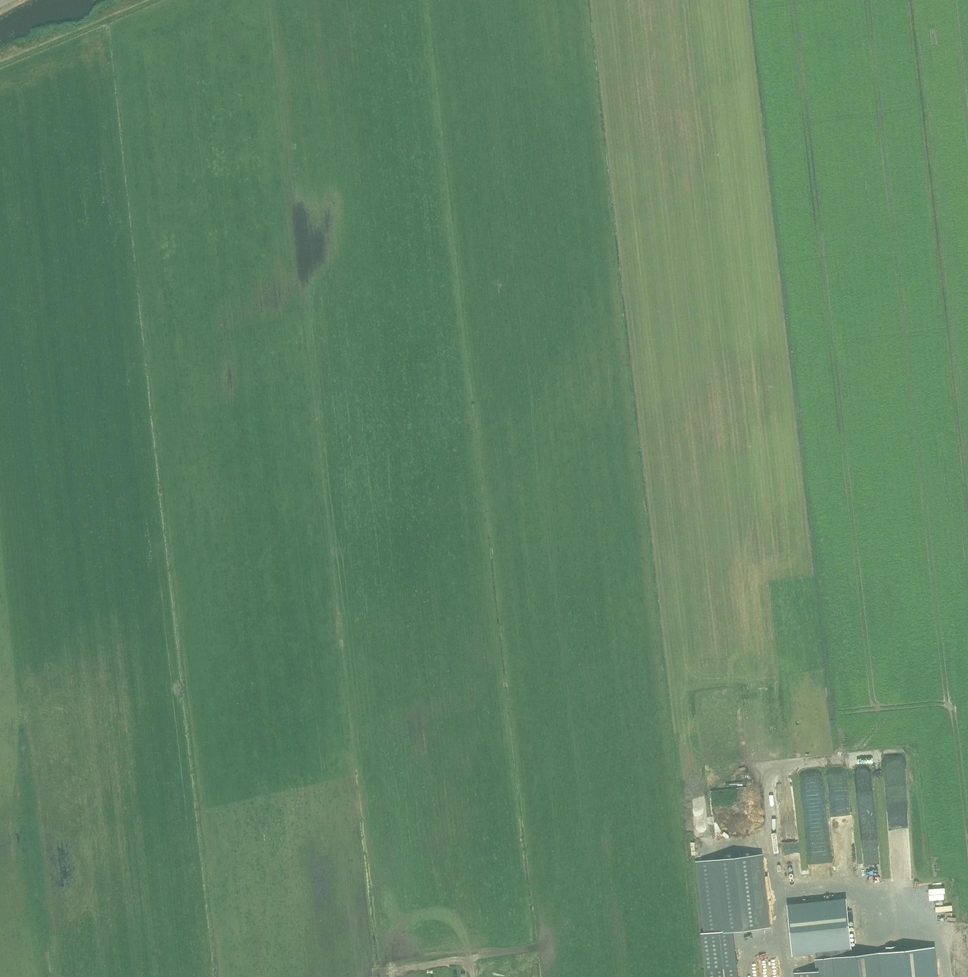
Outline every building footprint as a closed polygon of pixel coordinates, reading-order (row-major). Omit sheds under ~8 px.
[(811,834),(820,834),(820,826),(812,826),(811,834)] [(704,934),(732,931),(771,927),(762,854),(696,861),(704,933),(704,934)] [(815,952),(851,948),(847,902),(789,907),(793,954),(815,952)] [(816,959),(852,955),(851,948),(815,952),(816,959)] [(883,952),(852,955),(816,959),(815,959),(817,976),(885,976),(883,952)]
